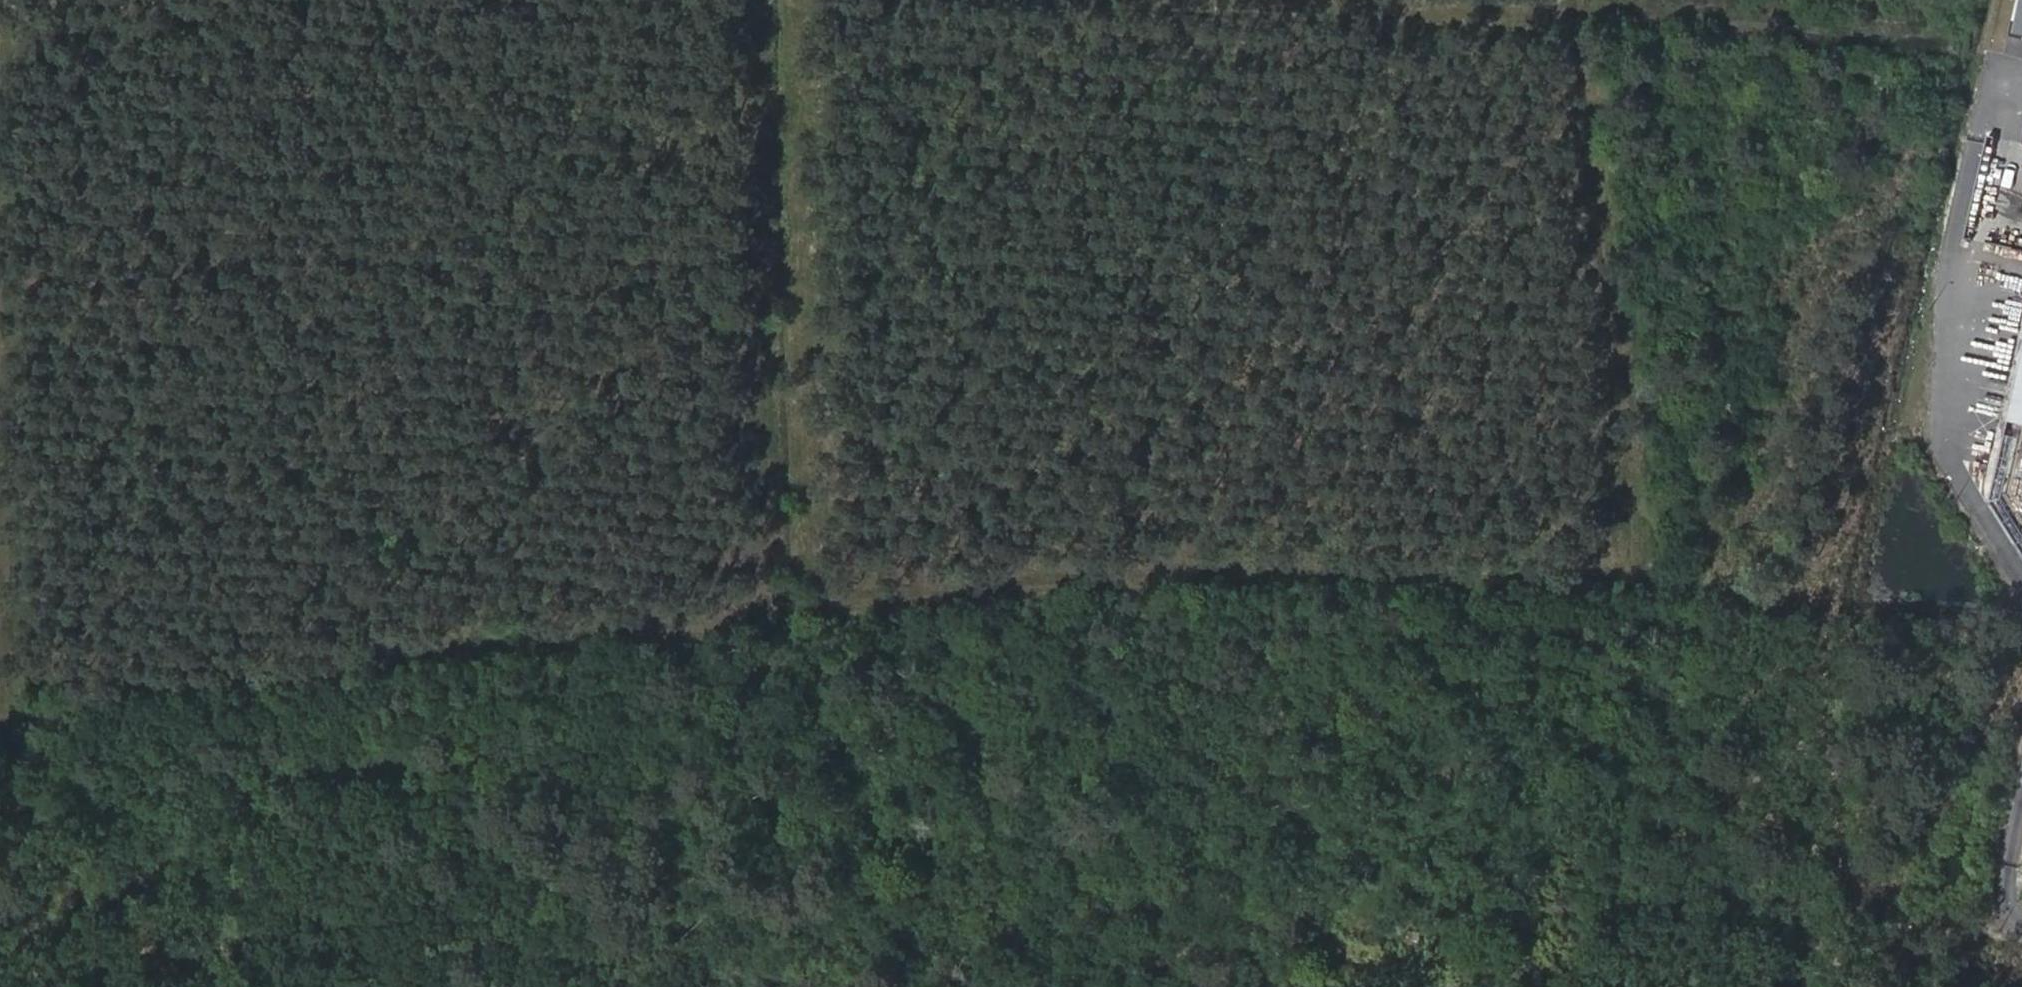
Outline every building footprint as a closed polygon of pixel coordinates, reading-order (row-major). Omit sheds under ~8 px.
[(2008,423),(2021,426),(2021,357),(2008,423)] [(2008,423),(1990,499),(2021,550),(2021,426),(2008,423)]
